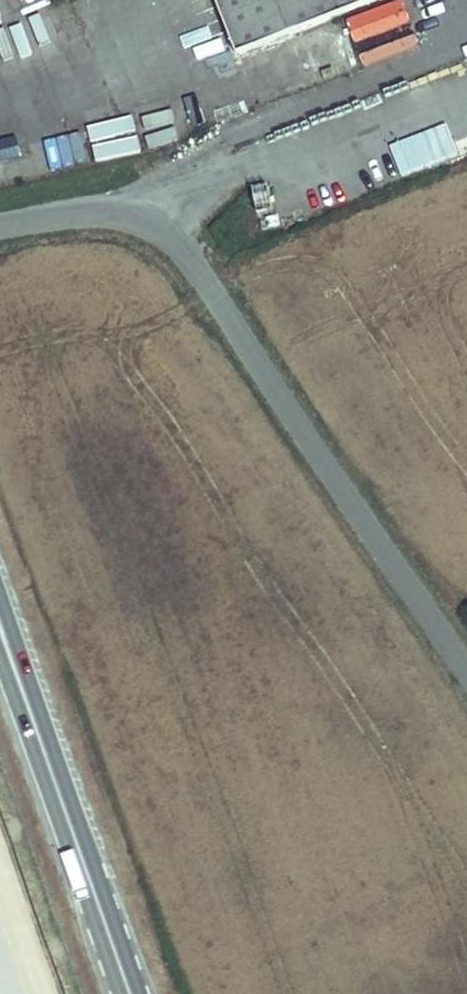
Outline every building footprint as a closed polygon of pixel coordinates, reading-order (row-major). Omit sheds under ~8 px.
[(345,21),(337,0),(216,0),(238,60),(345,21)] [(345,21),(402,0),(337,0),(345,21)] [(198,51),(223,43),(212,13),(187,21),(198,51)] [(133,118),(88,128),(97,164),(141,154),(133,118)] [(48,169),(77,159),(73,145),(43,154),(48,169)] [(203,196),(199,185),(188,190),(193,201),(203,196)]
